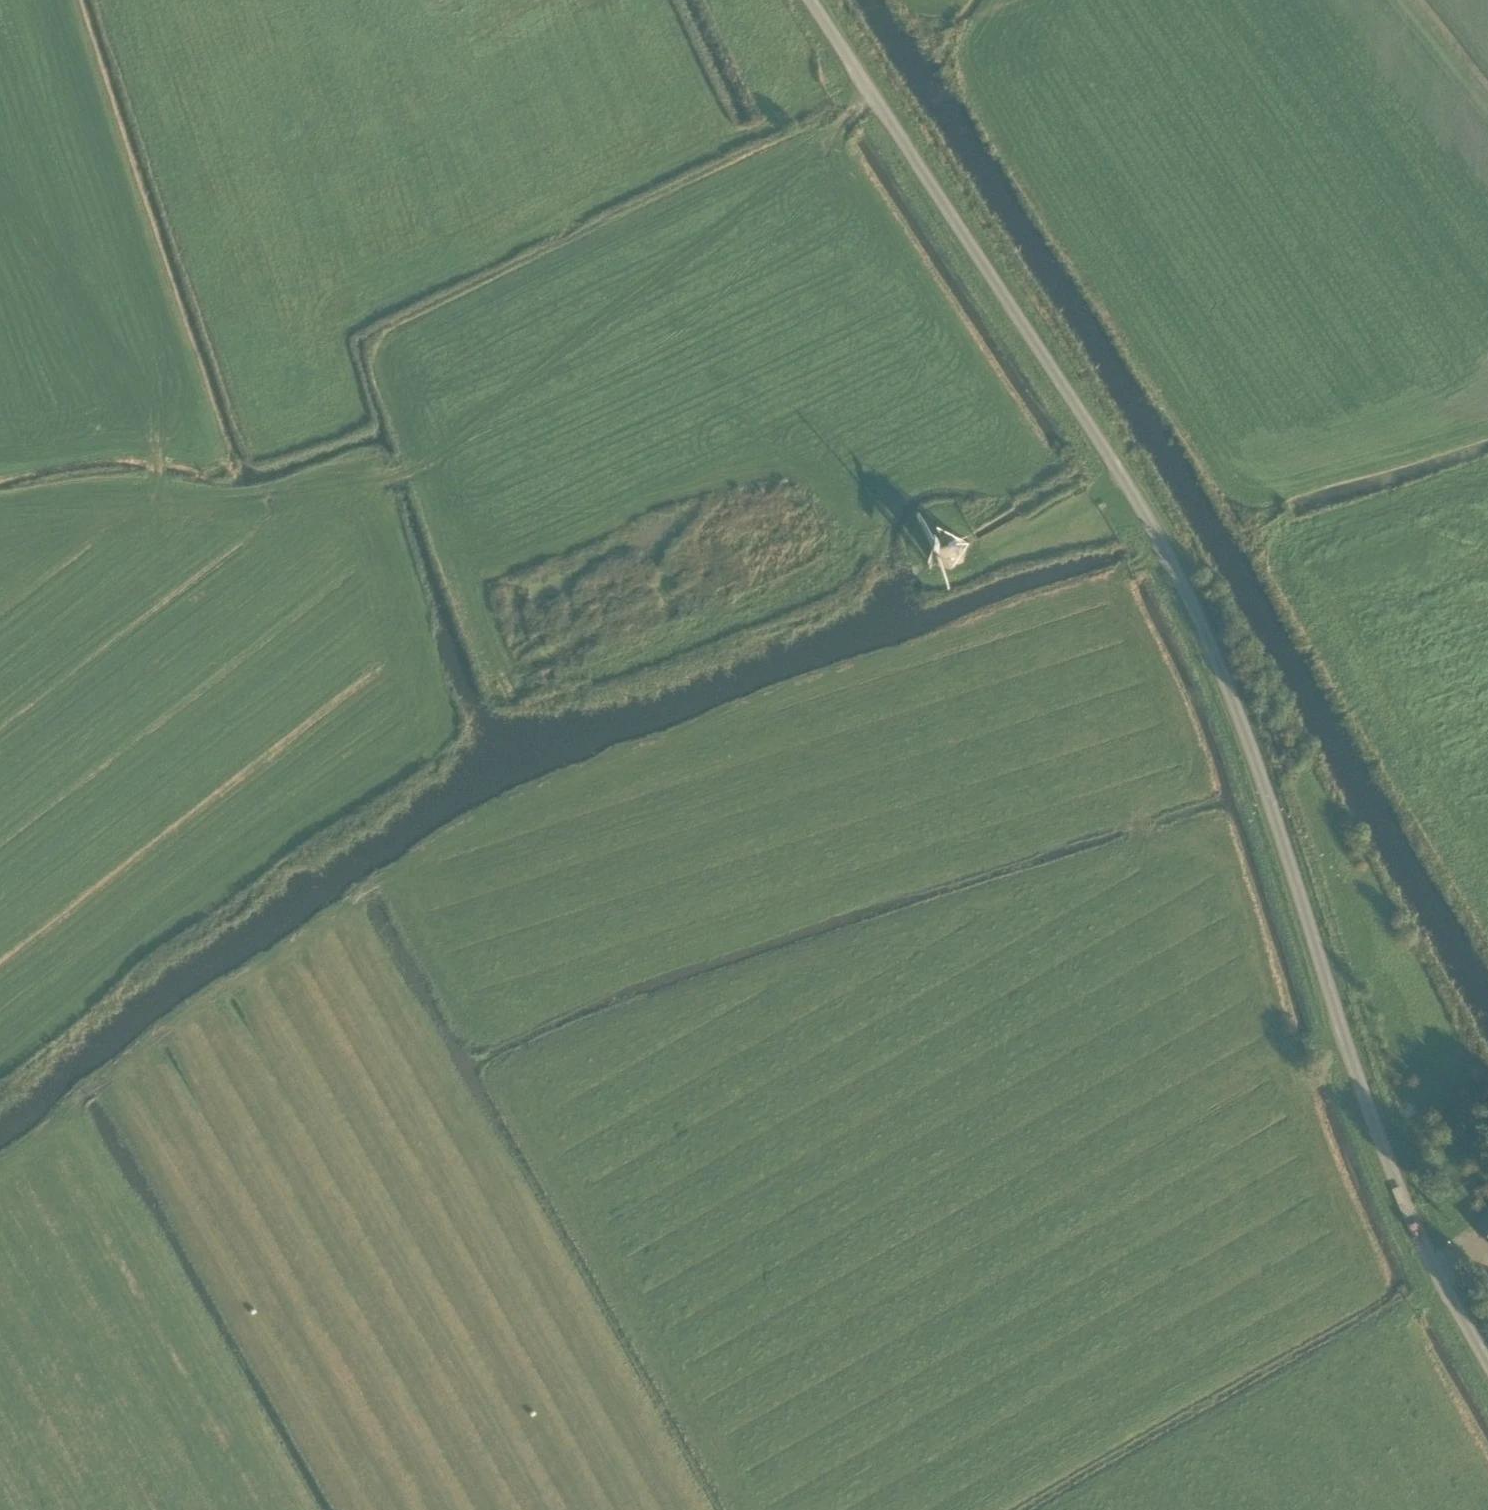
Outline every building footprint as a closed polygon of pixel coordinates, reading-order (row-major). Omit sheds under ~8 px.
[(959,566),(962,552),(957,543),(943,540),(935,545),(931,558),(936,568),(950,571),(959,566)] [(1481,1217),(1483,1220),(1479,1222),(1487,1237),(1487,1212),(1481,1217)]
